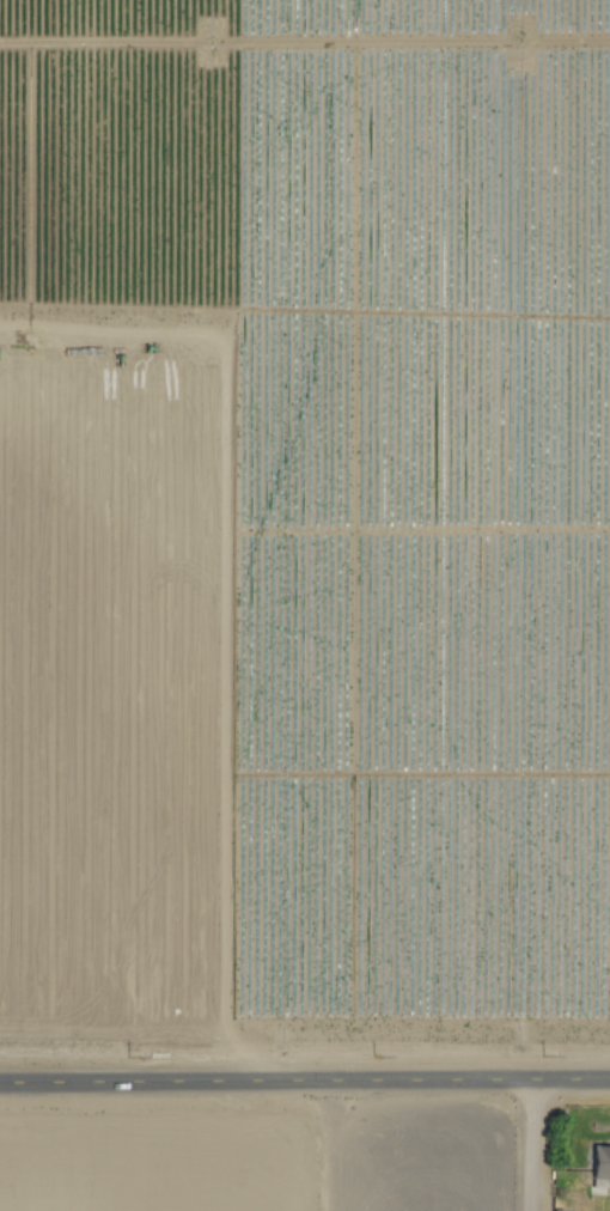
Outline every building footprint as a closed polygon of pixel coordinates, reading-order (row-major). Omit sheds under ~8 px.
[(592,1145),(609,1145),(609,1182),(592,1182),(592,1145)]
